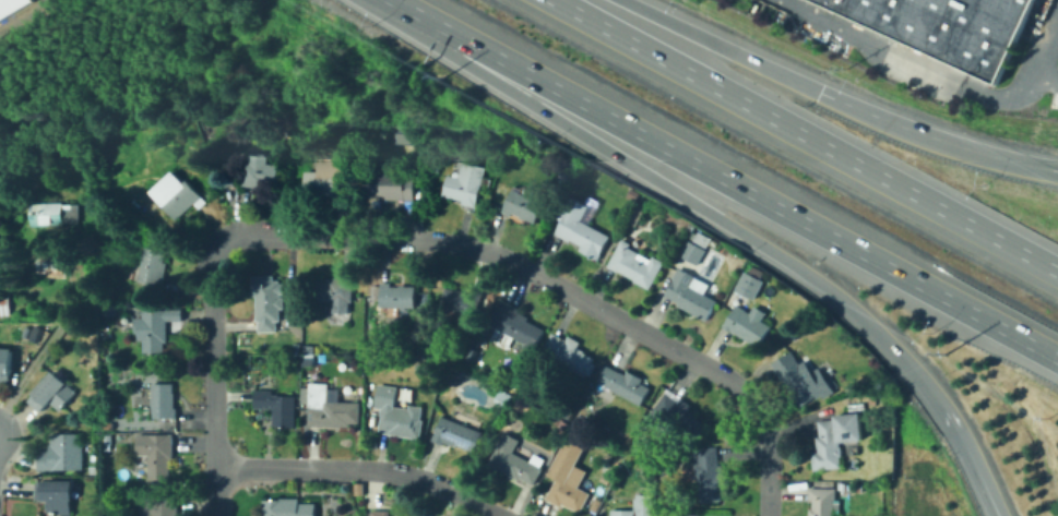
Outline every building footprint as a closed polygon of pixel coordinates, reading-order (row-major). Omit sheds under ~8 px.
[(41,2),(0,29),(0,0),(40,0),(41,2)] [(995,82),(1032,0),(817,0),(995,82)] [(269,189),(242,187),(245,161),(251,161),(251,154),(262,155),(261,163),(281,165),(278,185),(269,184),(269,189)] [(341,196),(306,195),(306,171),(319,171),(319,158),(346,158),(346,175),(341,175),(341,196)] [(476,207),(462,203),(462,201),(442,195),(448,175),(457,177),(462,160),(486,167),(476,207)] [(559,177),(563,169),(572,173),(569,181),(559,177)] [(177,219),(152,191),(174,170),(185,182),(188,179),(204,197),(202,200),(205,203),(200,207),(195,203),(177,219)] [(424,201),(405,200),(387,199),(387,195),(367,195),(368,173),(416,175),(415,182),(425,183),(424,201)] [(489,185),(483,184),(485,177),(491,179),(489,185)] [(632,202),(616,193),(621,182),(643,194),(640,200),(635,197),(632,202)] [(116,199),(104,193),(106,188),(118,193),(116,199)] [(134,204),(129,199),(140,188),(145,194),(134,204)] [(535,223),(525,218),(524,219),(520,218),(521,216),(512,212),(510,215),(502,212),(512,189),(544,204),(535,223)] [(598,259),(580,249),(582,244),(571,239),(570,241),(555,233),(561,220),(555,217),(560,207),(563,209),(570,196),(589,206),(581,220),(610,236),(598,259)] [(656,208),(647,204),(651,199),(659,204),(656,208)] [(62,226),(33,226),(32,203),(63,202),(63,204),(80,204),(81,223),(63,223),(62,226)] [(635,226),(629,223),(640,203),(644,205),(641,211),(643,212),(635,226)] [(706,247),(693,238),(687,235),(690,230),(697,233),(698,230),(711,238),(706,247)] [(673,245),(666,241),(670,235),(676,238),(673,245)] [(650,289),(634,280),(635,278),(618,269),(617,272),(607,266),(622,238),(631,243),(629,247),(652,259),(653,256),(665,262),(650,289)] [(698,264),(680,254),(688,240),(705,250),(698,264)] [(164,285),(140,280),(146,247),(167,251),(165,262),(168,262),(164,285)] [(68,277),(38,275),(39,249),(71,252),(68,277)] [(754,299),(736,289),(745,271),(749,272),(752,265),(764,272),(760,279),(764,280),(754,299)] [(706,321),(678,305),(679,303),(666,296),(675,278),(673,277),(678,267),(696,277),(696,276),(710,284),(705,293),(717,300),(706,321)] [(277,331),(259,331),(259,322),(257,322),(257,296),(252,296),(252,276),(274,276),(275,279),(281,279),(281,284),(288,284),(288,295),(281,295),(281,297),(284,297),(284,309),(281,309),(281,320),(277,320),(277,331)] [(349,313),(333,312),(334,301),(318,301),(319,280),(328,280),(328,277),(354,277),(354,302),(349,301),(349,313)] [(394,311),(387,311),(385,307),(381,307),(381,281),(392,281),(392,287),(400,287),(400,285),(405,285),(405,286),(414,286),(415,307),(394,307),(394,311)] [(480,319),(440,309),(445,287),(456,290),(466,291),(466,288),(486,292),(480,319)] [(12,314),(0,315),(0,295),(11,295),(12,314)] [(533,351),(523,346),(525,343),(514,337),(508,349),(490,340),(497,327),(489,323),(498,307),(496,305),(500,298),(520,309),(518,312),(528,317),(526,320),(544,329),(533,351)] [(758,346),(734,332),(733,333),(722,326),(724,323),(725,324),(737,304),(751,313),(756,308),(766,313),(761,320),(770,326),(758,346)] [(106,317),(106,307),(120,305),(120,317),(106,317)] [(144,352),(143,335),(138,335),(136,322),(143,322),(143,311),(167,309),(182,308),(182,320),(167,321),(168,341),(165,341),(166,351),(144,352)] [(38,341),(32,338),(36,325),(44,328),(38,341)] [(29,337),(24,335),(27,326),(34,328),(29,337)] [(585,376),(542,353),(552,332),(567,339),(569,335),(581,341),(578,347),(585,351),(595,358),(593,363),(595,363),(590,374),(586,373),(585,376)] [(383,352),(368,352),(368,340),(383,340),(383,352)] [(2,386),(0,386),(0,349),(15,350),(14,372),(11,372),(10,382),(3,382),(2,386)] [(800,408),(771,364),(792,350),(797,358),(787,364),(792,370),(805,361),(811,370),(807,373),(815,385),(817,384),(816,382),(825,375),(835,389),(825,397),(822,393),(800,408)] [(314,365),(306,365),(306,357),(314,357),(314,365)] [(417,374),(417,364),(430,364),(430,374),(417,374)] [(641,405),(597,382),(607,364),(620,372),(621,371),(627,374),(629,371),(644,379),(641,383),(651,388),(641,405)] [(46,417),(29,404),(36,396),(34,394),(52,373),(78,395),(61,413),(55,407),(46,417)] [(692,440),(658,417),(656,421),(650,417),(674,379),(690,389),(683,399),(692,405),(688,410),(694,415),(704,423),(702,428),(703,429),(697,439),(694,437),(692,440)] [(177,418),(154,418),(153,383),(174,383),(174,393),(175,408),(177,408),(177,418)] [(349,425),(309,425),(309,383),(329,383),(329,401),(360,401),(360,423),(349,423),(349,425)] [(420,440),(379,432),(382,415),(380,415),(381,408),(375,407),(379,383),(397,386),(394,406),(409,409),(409,405),(423,407),(420,420),(424,420),(420,440)] [(496,399),(502,386),(514,392),(508,405),(496,399)] [(296,427),(273,427),(274,408),(254,408),(255,389),(273,389),(273,395),(296,395),(296,427)] [(875,405),(868,403),(870,396),(877,397),(875,405)] [(813,470),(811,452),(818,451),(816,436),(820,436),(818,421),(834,419),(834,416),(860,412),(864,439),(839,442),(840,446),(842,446),(843,456),(841,457),(842,467),(813,470)] [(474,452),(455,443),(454,446),(444,441),(443,443),(432,439),(443,415),(483,432),(474,452)] [(104,451),(103,444),(102,434),(111,433),(112,444),(110,444),(110,451),(104,451)] [(170,479),(150,479),(150,467),(138,467),(138,434),(174,433),(174,459),(169,459),(170,479)] [(581,512),(572,507),(571,508),(562,504),(561,506),(546,499),(550,492),(557,479),(547,473),(568,434),(586,444),(568,481),(591,493),(581,512)] [(55,473),(39,473),(39,453),(50,453),(50,446),(52,446),(52,436),(84,436),(84,471),(55,471),(55,473)] [(534,484),(521,478),(520,480),(507,472),(488,464),(499,444),(543,468),(534,484)] [(701,502),(699,475),(697,475),(694,448),(717,446),(720,472),(728,471),(729,485),(721,485),(723,501),(701,502)] [(535,453),(545,457),(542,465),(531,460),(535,453)] [(601,479),(604,472),(613,477),(609,483),(601,479)] [(353,494),(353,482),(361,482),(361,494),(353,494)] [(73,483),(73,515),(50,515),(47,515),(48,502),(49,502),(49,500),(36,500),(36,483),(73,483)] [(834,512),(834,515),(809,515),(809,508),(813,508),(813,500),(809,500),(809,488),(836,489),(836,500),(841,500),(841,512),(834,512)] [(312,501),(312,515),(260,515),(260,497),(270,497),(270,496),(296,496),(296,501),(312,501)] [(653,496),(652,515),(612,515),(613,512),(634,512),(634,501),(637,501),(637,496),(653,496)] [(597,511),(592,507),(597,497),(603,501),(597,511)] [(178,499),(178,515),(142,515),(142,499),(178,499)]
